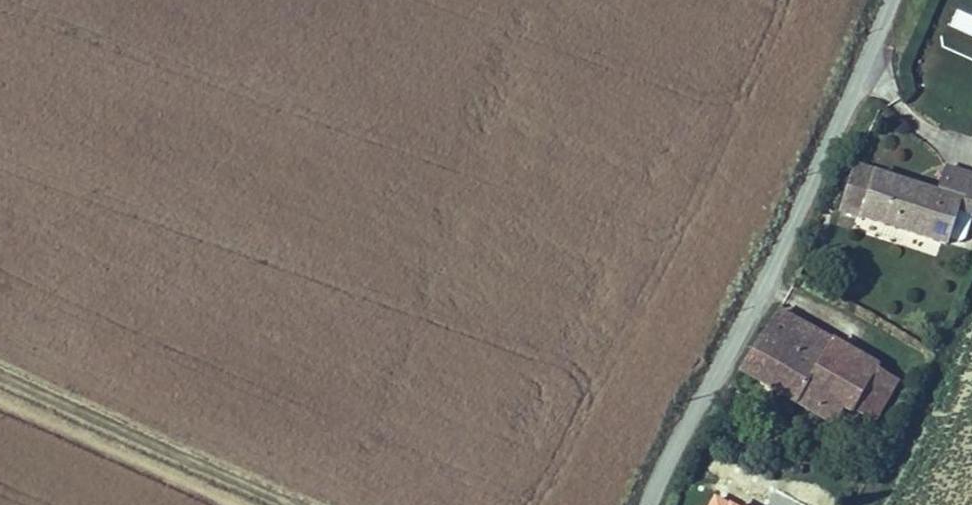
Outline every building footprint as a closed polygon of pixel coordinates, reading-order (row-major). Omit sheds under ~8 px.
[(863,232),(879,184),(858,177),(842,225),(863,232)] [(957,224),(971,229),(971,188),(947,179),(942,193),(947,194),(943,206),(938,204),(879,184),(863,232),(944,260),(957,224)] [(947,194),(942,193),(938,204),(943,206),(947,194)] [(846,363),(786,328),(751,389),(826,433),(828,428),(836,434),(844,420),(822,407),(846,363)] [(887,387),(846,363),(822,407),(844,420),(862,430),(868,420),(887,387)] [(902,396),(887,387),(868,420),(883,429),(902,396)]
